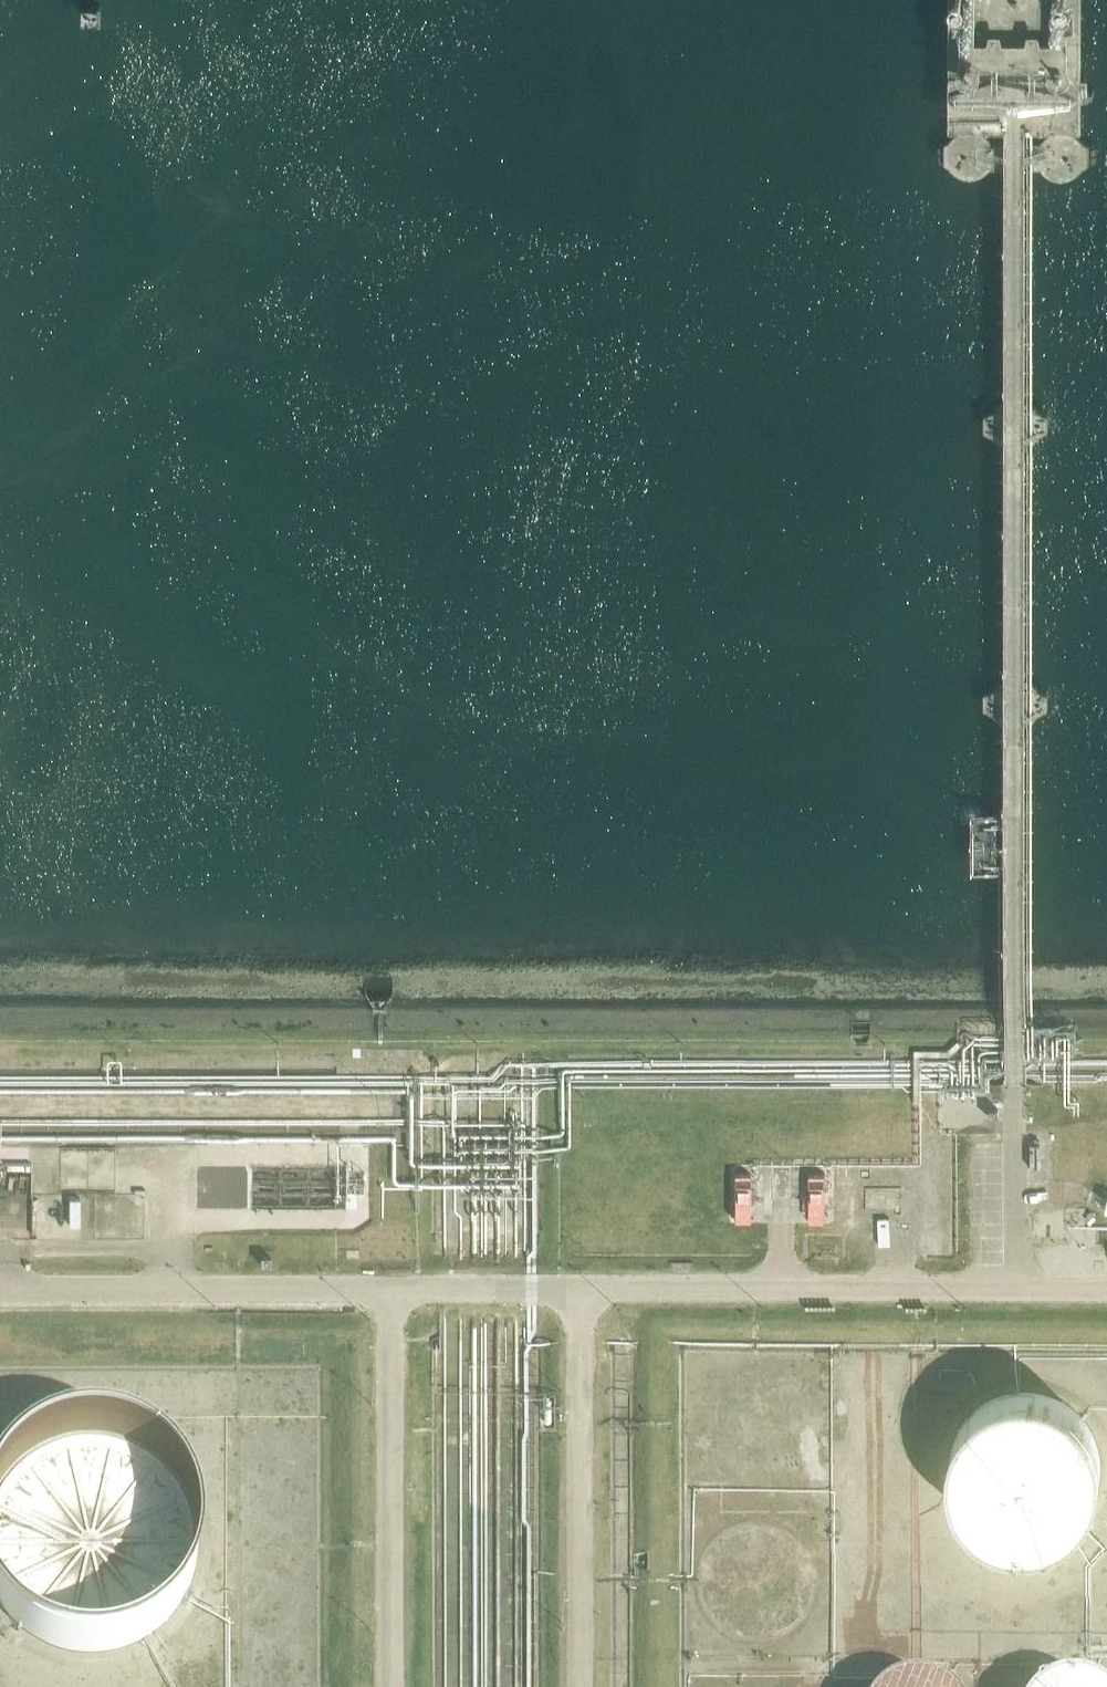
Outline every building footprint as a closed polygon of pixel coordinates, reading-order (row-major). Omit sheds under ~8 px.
[(999,1116),(998,1107),(989,1107),(990,1117),(999,1116)] [(358,1161),(245,1159),(245,1224),(358,1226),(358,1161)] [(0,1161),(0,1240),(31,1240),(31,1161),(0,1161)] [(752,1164),(731,1164),(730,1220),(750,1221),(752,1164)] [(830,1168),(809,1168),(808,1224),(828,1225),(830,1168)] [(904,1185),(867,1184),(866,1204),(903,1206),(904,1185)] [(271,1264),(271,1255),(261,1255),(261,1264),(271,1264)] [(1012,1543),(1040,1544),(1066,1535),(1087,1518),(1101,1494),(1106,1467),(1103,1440),(1090,1416),(1071,1399),(1048,1389),(1024,1386),(999,1391),(977,1404),(961,1422),(950,1445),(948,1470),(953,1494),(966,1516),(987,1534),(1012,1543)] [(200,1589),(211,1553),(209,1514),(195,1479),(169,1450),(136,1432),(98,1425),(62,1431),(30,1448),(5,1474),(0,1485),(0,1592),(10,1610),(37,1634),(71,1648),(109,1651),(146,1642),(177,1620),(200,1589)]
